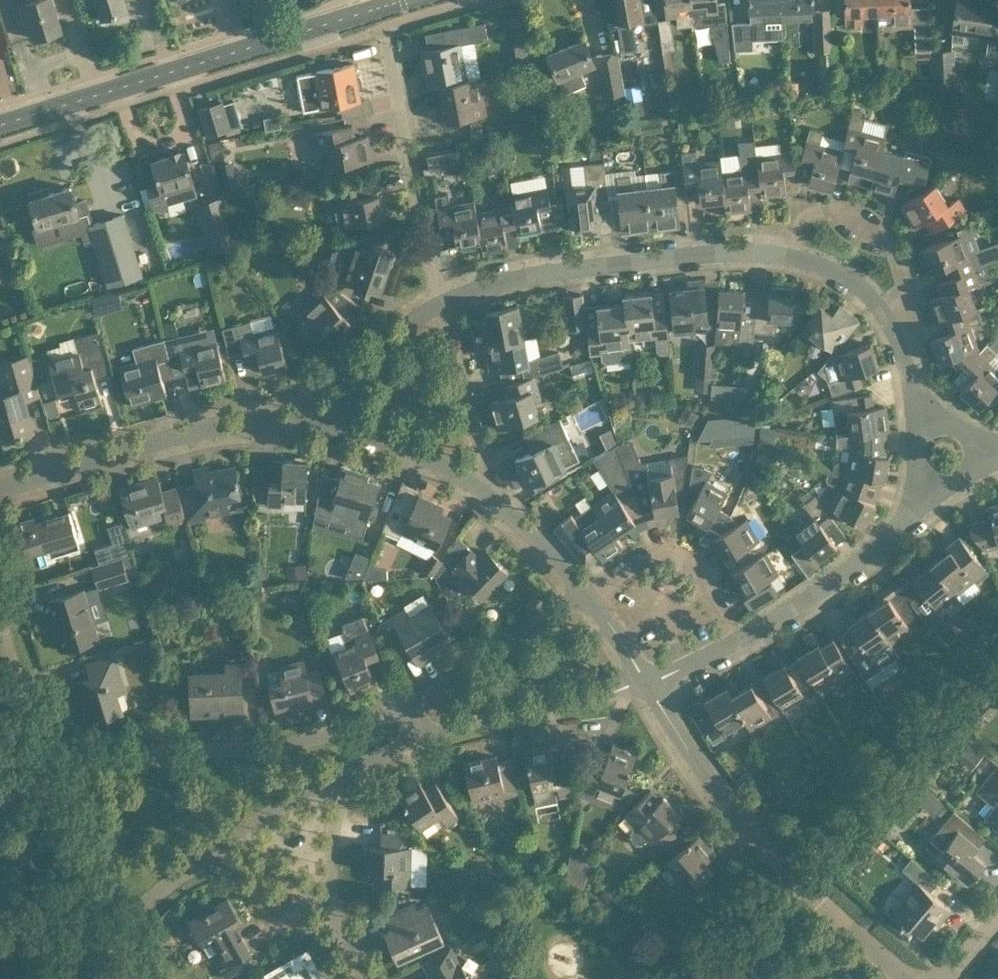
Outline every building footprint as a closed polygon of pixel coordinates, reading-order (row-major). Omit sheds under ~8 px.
[(24,19),(28,18),(34,37),(62,28),(53,0),(18,0),(24,19)] [(102,16),(127,9),(125,0),(97,0),(102,16)] [(624,51),(636,49),(635,45),(637,45),(632,21),(642,19),(638,0),(614,0),(624,51)] [(691,0),(666,0),(668,14),(677,13),(679,26),(694,25),(694,24),(691,0)] [(694,24),(710,23),(719,61),(732,60),(726,2),(717,3),(717,0),(691,0),(694,24)] [(779,0),(750,0),(750,12),(751,12),(751,22),(732,23),(735,50),(752,49),(752,39),(782,38),(782,21),(781,21),(779,0)] [(829,50),(832,50),(831,9),(814,9),(814,0),(779,0),(781,21),(782,21),(814,20),(815,51),(820,51),(829,50)] [(878,0),(846,0),(847,14),(848,14),(848,25),(862,24),(862,13),(878,13),(878,0)] [(878,13),(895,12),(895,23),(914,22),(930,21),(929,6),(910,7),(909,0),(878,0),(878,13)] [(994,0),(957,0),(953,28),(952,40),(963,42),(965,30),(989,34),(986,55),(997,57),(997,1),(994,0)] [(467,79),(460,42),(487,37),(484,21),(445,29),(448,44),(420,50),(424,68),(420,69),(421,75),(425,74),(428,87),(435,85),(467,79)] [(930,21),(914,22),(915,50),(931,49),(930,21)] [(672,37),(660,39),(666,71),(672,70),(669,49),(674,49),(672,37)] [(514,42),(519,67),(533,64),(528,39),(514,42)] [(618,50),(591,56),(585,39),(549,53),(553,63),(563,93),(587,83),(582,70),(596,65),(600,97),(625,93),(624,87),(618,50)] [(954,49),(931,50),(933,81),(930,81),(931,100),(961,98),(960,79),(956,80),(954,49)] [(830,89),(829,50),(820,51),(821,89),(830,89)] [(353,63),(296,74),(297,75),(299,74),(306,110),(303,110),(304,111),(360,100),(357,81),(361,81),(359,75),(356,76),(353,63)] [(479,76),(467,79),(435,85),(436,90),(441,89),(447,121),(487,113),(479,76)] [(851,91),(851,80),(834,80),(834,92),(851,91)] [(639,85),(624,87),(625,93),(629,116),(644,114),(639,85)] [(198,109),(206,136),(243,125),(242,124),(230,128),(222,102),(198,109)] [(865,118),(852,114),(843,144),(856,148),(850,168),(851,168),(848,178),(850,180),(870,186),(881,148),(882,149),(885,137),(862,130),(865,118)] [(367,135),(355,137),(352,124),(312,132),(315,145),(327,143),(332,167),(371,159),(367,135)] [(801,158),(802,158),(813,162),(808,182),(832,189),(843,150),(819,144),(822,132),(809,128),(801,158)] [(531,129),(529,145),(546,146),(547,130),(531,129)] [(722,173),(725,200),(724,200),(726,211),(750,209),(748,190),(760,189),(761,188),(757,155),(755,140),(739,142),(742,170),(722,173)] [(427,150),(428,167),(463,165),(462,148),(427,150)] [(907,149),(905,155),(882,149),(881,148),(870,186),(870,187),(894,194),(898,179),(923,186),(925,182),(932,156),(907,149)] [(179,149),(178,150),(170,152),(171,154),(153,160),(158,176),(146,179),(155,207),(197,195),(184,150),(180,151),(179,149)] [(786,192),(783,171),(796,170),(794,151),(757,155),(761,188),(760,189),(761,195),(786,192)] [(722,173),(721,161),(696,164),(695,152),(682,153),(683,169),(685,182),(698,181),(700,202),(724,200),(725,200),(722,173)] [(598,210),(610,209),(606,171),(604,161),(584,164),(586,186),(567,188),(571,225),(583,224),(584,232),(600,230),(598,210)] [(230,162),(222,164),(220,168),(225,186),(228,188),(236,186),(238,183),(232,164),(230,162)] [(687,197),(685,182),(683,169),(646,174),(652,228),(679,225),(676,198),(687,197)] [(636,175),(606,178),(610,209),(612,226),(622,225),(623,232),(624,231),(629,231),(652,228),(646,174),(636,175)] [(971,217),(958,197),(947,204),(934,184),(900,206),(914,226),(924,220),(932,231),(946,221),(950,226),(971,217)] [(30,197),(38,225),(56,220),(61,237),(82,230),(85,239),(93,237),(107,282),(106,283),(106,284),(141,274),(141,272),(140,273),(123,215),(124,215),(123,214),(92,223),(85,198),(75,201),(70,185),(49,191),(47,187),(29,192),(30,197)] [(354,185),(335,188),(342,226),(386,218),(385,212),(381,213),(378,194),(357,198),(354,185)] [(551,205),(547,186),(510,193),(513,206),(517,224),(516,224),(518,233),(542,228),(538,208),(551,205)] [(481,240),(476,213),(477,213),(474,201),(450,205),(448,193),(434,196),(440,226),(441,226),(453,224),(457,244),(462,244),(463,249),(482,246),(480,240),(481,240)] [(220,197),(199,204),(213,251),(235,245),(220,197)] [(507,247),(504,226),(516,224),(517,224),(513,206),(477,213),(476,213),(481,240),(480,240),(482,246),(483,252),(507,247)] [(11,251),(3,225),(0,226),(0,255),(11,251)] [(920,254),(920,257),(921,261),(922,264),(924,266),(927,269),(931,267),(932,271),(950,265),(954,276),(962,273),(962,274),(975,269),(986,265),(997,261),(997,243),(982,248),(983,252),(981,252),(970,256),(962,234),(948,239),(923,248),(924,249),(920,250),(920,254)] [(366,287),(383,293),(385,287),(381,286),(387,268),(386,267),(392,251),(393,251),(393,250),(364,240),(364,241),(365,242),(364,245),(352,242),(340,278),(355,283),(354,288),(367,292),(367,291),(365,290),(366,287)] [(232,255),(243,259),(246,251),(235,247),(232,255)] [(208,258),(212,274),(227,270),(222,254),(208,258)] [(980,282),(978,277),(975,269),(962,274),(962,273),(954,276),(936,283),(937,284),(941,295),(929,299),(938,322),(947,319),(952,317),(976,308),(969,286),(980,282)] [(756,291),(755,319),(757,319),(756,332),(776,333),(777,319),(791,320),(794,281),(769,280),(768,298),(756,298),(756,291)] [(689,288),(671,290),(673,310),(675,325),(692,323),(693,329),(707,327),(711,327),(713,308),(705,309),(704,300),(702,287),(694,288),(694,281),(688,282),(689,288)] [(348,319),(361,307),(363,308),(364,307),(347,296),(329,284),(295,317),(308,331),(317,323),(332,338),(335,334),(340,338),(352,323),(348,319)] [(717,308),(716,327),(741,328),(740,343),(742,343),(753,343),(754,343),(754,332),(756,332),(757,319),(755,319),(756,291),(755,291),(755,294),(743,294),(743,290),(718,289),(717,308)] [(586,326),(585,313),(583,293),(562,295),(566,328),(586,326)] [(622,296),(623,303),(627,339),(629,339),(629,336),(655,333),(656,351),(660,354),(670,353),(665,311),(653,312),(651,293),(622,296)] [(627,339),(623,303),(596,306),(598,326),(586,327),(589,353),(601,351),(601,359),(605,363),(631,360),(629,344),(630,344),(629,339),(627,339)] [(833,351),(845,335),(858,320),(839,304),(831,313),(821,305),(800,331),(811,340),(814,336),(833,351)] [(476,347),(489,345),(523,338),(517,305),(486,311),(487,318),(471,321),(476,347)] [(981,321),(976,308),(952,317),(947,319),(951,330),(931,338),(940,361),(948,358),(961,371),(965,366),(964,366),(978,351),(975,348),(978,347),(970,325),(981,321)] [(276,326),(253,332),(250,320),(222,328),(229,354),(243,350),(244,354),(257,351),(263,371),(287,365),(280,341),(290,338),(287,327),(277,330),(276,326)] [(74,338),(78,351),(48,360),(60,399),(76,394),(81,411),(103,404),(92,367),(108,362),(99,331),(74,338)] [(216,339),(188,346),(187,343),(178,335),(166,337),(164,338),(169,359),(174,377),(175,377),(173,370),(184,367),(189,389),(226,379),(216,339)] [(119,365),(130,405),(166,395),(157,362),(169,359),(164,338),(132,346),(136,360),(119,365)] [(527,360),(523,338),(489,345),(491,357),(487,358),(489,367),(493,367),(493,371),(503,369),(506,384),(534,375),(563,366),(558,350),(527,360)] [(851,348),(833,354),(832,352),(818,370),(826,377),(827,382),(832,395),(842,391),(862,385),(858,373),(878,366),(870,342),(851,348)] [(988,361),(997,352),(986,342),(978,351),(964,366),(965,366),(974,375),(960,390),(978,407),(997,386),(997,370),(988,361)] [(697,374),(696,375),(713,376),(713,375),(715,344),(698,343),(697,374)] [(0,394),(0,438),(17,434),(17,435),(23,433),(22,432),(33,429),(24,397),(40,392),(29,355),(0,363),(0,374),(5,392),(0,394)] [(534,375),(506,384),(502,385),(506,396),(489,402),(498,428),(539,415),(534,400),(541,398),(534,375)] [(831,400),(833,413),(836,436),(850,434),(850,435),(885,430),(889,429),(885,405),(873,406),(871,394),(831,400)] [(531,451),(515,459),(527,483),(531,481),(557,469),(579,457),(559,416),(523,434),(525,438),(531,451)] [(708,417),(697,439),(712,438),(724,416),(708,417)] [(755,421),(740,418),(742,442),(754,441),(755,421)] [(884,454),(885,430),(850,435),(850,434),(836,436),(836,448),(849,450),(848,460),(841,458),(833,463),(832,470),(845,472),(845,473),(880,479),(884,479),(888,455),(884,454)] [(636,491),(617,444),(593,458),(614,489),(594,503),(601,514),(615,535),(627,527),(634,538),(640,534),(638,526),(648,522),(635,491),(636,491)] [(638,457),(624,462),(636,491),(635,491),(648,522),(656,518),(660,526),(667,525),(665,512),(680,510),(677,495),(682,494),(685,474),(688,455),(640,463),(638,457)] [(282,459),(282,460),(269,460),(268,504),(282,505),(282,499),(306,500),(307,456),(302,456),(302,458),(294,458),(294,460),(282,459)] [(718,506),(726,492),(706,479),(711,471),(704,467),(692,465),(689,488),(698,493),(686,513),(699,521),(693,532),(701,537),(704,533),(713,538),(736,524),(730,514),(718,506)] [(197,485),(182,488),(186,507),(189,521),(204,518),(204,514),(233,508),(242,506),(238,485),(234,466),(208,471),(207,466),(194,469),(197,485)] [(340,478),(322,473),(317,512),(351,523),(350,529),(363,533),(368,516),(374,518),(379,501),(373,500),(379,482),(366,478),(368,474),(343,466),(340,478)] [(560,476),(557,469),(531,481),(536,491),(560,476)] [(872,501),(880,479),(845,473),(845,472),(832,470),(831,470),(829,469),(826,477),(828,481),(832,483),(836,483),(842,486),(830,507),(864,525),(875,503),(872,501)] [(120,488),(132,527),(166,516),(169,524),(187,518),(178,490),(162,495),(156,477),(120,488)] [(402,481),(382,530),(398,537),(401,529),(436,546),(450,517),(438,512),(442,504),(424,495),(426,492),(421,489),(416,487),(415,489),(402,483),(403,481),(402,481)] [(834,520),(820,502),(814,495),(804,503),(812,514),(793,529),(803,543),(813,556),(816,560),(836,545),(823,528),(834,520)] [(564,517),(553,527),(572,548),(586,564),(599,555),(602,560),(622,546),(615,535),(601,514),(594,503),(573,517),(570,512),(564,517)] [(989,506),(986,507),(985,509),(986,516),(989,518),(991,517),(991,518),(968,524),(970,531),(985,550),(997,547),(997,544),(997,543),(997,504),(989,506)] [(34,517),(10,525),(20,556),(64,543),(66,550),(79,546),(78,542),(79,542),(69,511),(36,522),(34,517)] [(757,557),(756,556),(749,544),(758,538),(746,518),(736,524),(713,538),(720,550),(709,557),(714,565),(721,561),(729,574),(733,572),(757,557)] [(120,522),(108,525),(118,557),(122,556),(130,554),(121,527),(120,522)] [(942,555),(931,564),(955,593),(973,578),(976,582),(988,572),(959,535),(947,545),(942,538),(934,544),(942,555)] [(449,564),(467,545),(458,537),(444,559),(449,564)] [(803,543),(792,552),(802,564),(813,556),(803,543)] [(470,548),(457,562),(452,567),(461,576),(461,577),(482,597),(508,570),(491,553),(483,561),(470,548)] [(357,550),(346,577),(347,578),(362,577),(370,556),(357,550)] [(743,598),(750,610),(778,594),(769,578),(778,573),(766,551),(756,556),(757,557),(733,572),(747,596),(743,598)] [(423,568),(434,575),(443,560),(433,553),(423,568)] [(98,588),(129,578),(122,556),(118,557),(91,565),(98,588)] [(936,608),(955,593),(931,564),(920,573),(911,562),(903,569),(908,575),(897,583),(919,613),(931,629),(944,619),(936,608)] [(305,564),(287,566),(288,580),(306,578),(305,564)] [(919,613),(897,583),(885,592),(881,585),(872,592),(880,602),(869,610),(890,641),(909,628),(906,623),(919,613)] [(82,589),(69,593),(50,599),(59,629),(56,630),(62,650),(98,638),(82,589)] [(437,617),(430,604),(408,617),(404,610),(391,618),(390,617),(380,623),(398,653),(409,646),(413,652),(425,645),(431,656),(438,651),(436,647),(450,638),(446,630),(437,617)] [(850,627),(838,635),(861,673),(875,664),(879,670),(899,657),(889,642),(890,641),(869,610),(856,618),(849,608),(840,614),(850,627)] [(453,609),(437,617),(446,630),(461,623),(453,609)] [(374,679),(366,659),(378,654),(362,614),(341,623),(345,630),(340,632),(345,645),(335,650),(350,688),(374,679)] [(797,655),(799,659),(800,658),(814,682),(813,682),(816,689),(851,668),(833,638),(820,646),(812,631),(803,636),(809,648),(797,655)] [(800,658),(799,659),(786,666),(778,651),(769,656),(776,667),(763,675),(765,678),(766,678),(780,702),(779,702),(783,708),(805,695),(801,689),(813,682),(814,682),(800,658)] [(88,721),(120,711),(112,684),(122,681),(114,654),(86,663),(90,676),(72,682),(77,697),(80,696),(88,721)] [(283,685),(270,688),(275,708),(298,703),(299,707),(305,705),(304,701),(312,699),(313,703),(326,700),(322,681),(319,669),(306,672),(303,660),(278,666),(283,685)] [(243,711),(242,692),(240,663),(226,663),(226,672),(190,674),(191,713),(243,711)] [(732,678),(723,683),(725,687),(726,686),(745,720),(750,728),(772,715),(768,709),(779,702),(780,702),(766,678),(765,678),(753,685),(751,682),(739,689),(732,678)] [(699,698),(687,705),(703,733),(716,725),(714,722),(718,719),(720,723),(725,732),(745,720),(726,686),(725,687),(701,701),(699,698)] [(885,722),(877,727),(882,736),(891,731),(885,722)] [(951,747),(973,768),(985,755),(963,734),(951,747)] [(550,744),(525,749),(536,804),(560,799),(559,795),(558,792),(560,791),(561,795),(573,792),(568,771),(564,753),(552,755),(550,744)] [(587,767),(579,787),(593,793),(591,798),(613,807),(619,792),(628,772),(635,754),(611,744),(606,755),(594,751),(587,767)] [(487,757),(464,763),(473,799),(474,803),(476,802),(477,805),(490,802),(490,799),(504,795),(511,824),(528,820),(521,791),(512,758),(498,761),(497,755),(487,757)] [(976,790),(995,806),(984,818),(995,827),(997,830),(997,765),(976,790)] [(773,778),(757,790),(767,803),(783,791),(773,778)] [(397,793),(408,810),(420,827),(439,814),(447,824),(459,816),(436,782),(425,789),(418,779),(397,793)] [(653,839),(662,848),(683,827),(674,818),(682,810),(678,806),(676,809),(662,795),(659,798),(651,789),(624,814),(636,826),(632,830),(631,834),(631,836),(633,841),(635,843),(638,844),(641,844),(645,841),(648,838),(650,841),(653,839)] [(803,796),(794,803),(801,812),(810,805),(803,796)] [(986,837),(970,824),(953,810),(934,832),(929,838),(941,848),(933,858),(938,862),(953,875),(956,872),(968,882),(985,863),(973,852),(986,837)] [(407,846),(408,832),(380,832),(380,845),(366,845),(366,851),(370,851),(370,871),(374,871),(374,884),(410,884),(411,846),(407,846)] [(698,833),(667,860),(683,878),(673,887),(682,898),(714,870),(706,861),(715,853),(698,833)] [(930,891),(938,881),(910,857),(901,868),(917,882),(893,910),(922,935),(934,921),(938,925),(939,923),(937,922),(944,914),(946,915),(951,909),(930,891)] [(581,887),(591,866),(567,862),(565,877),(581,887)] [(227,964),(232,961),(245,954),(250,951),(235,926),(241,923),(227,898),(189,919),(203,945),(213,939),(227,964)] [(398,960),(416,952),(444,939),(428,904),(416,909),(414,903),(385,916),(391,928),(385,930),(398,960)] [(459,962),(458,963),(449,946),(423,961),(432,978),(429,978),(469,978),(459,962)] [(257,977),(257,978),(324,978),(306,949),(289,959),(257,977)] [(251,964),(245,954),(232,961),(227,964),(221,968),(226,978),(251,964)]
